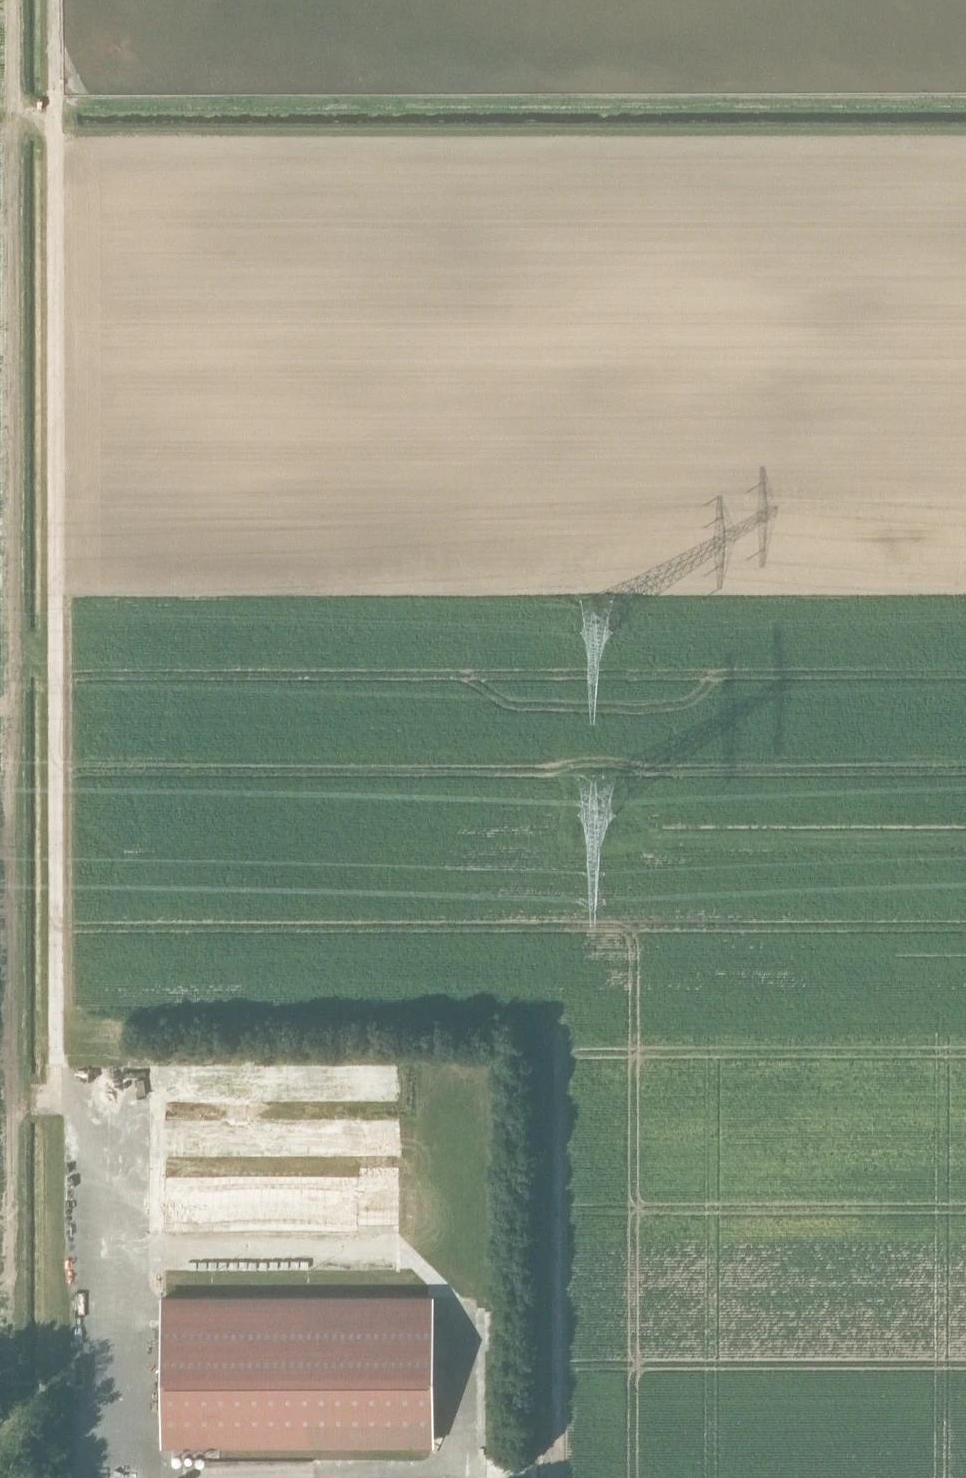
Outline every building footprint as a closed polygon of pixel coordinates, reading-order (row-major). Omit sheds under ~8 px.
[(223,1176),(225,1200),(246,1198),(245,1175),(223,1176)] [(402,1259),(415,1256),(409,1230),(396,1233),(402,1259)] [(161,1444),(433,1443),(433,1292),(160,1294),(161,1444)]
